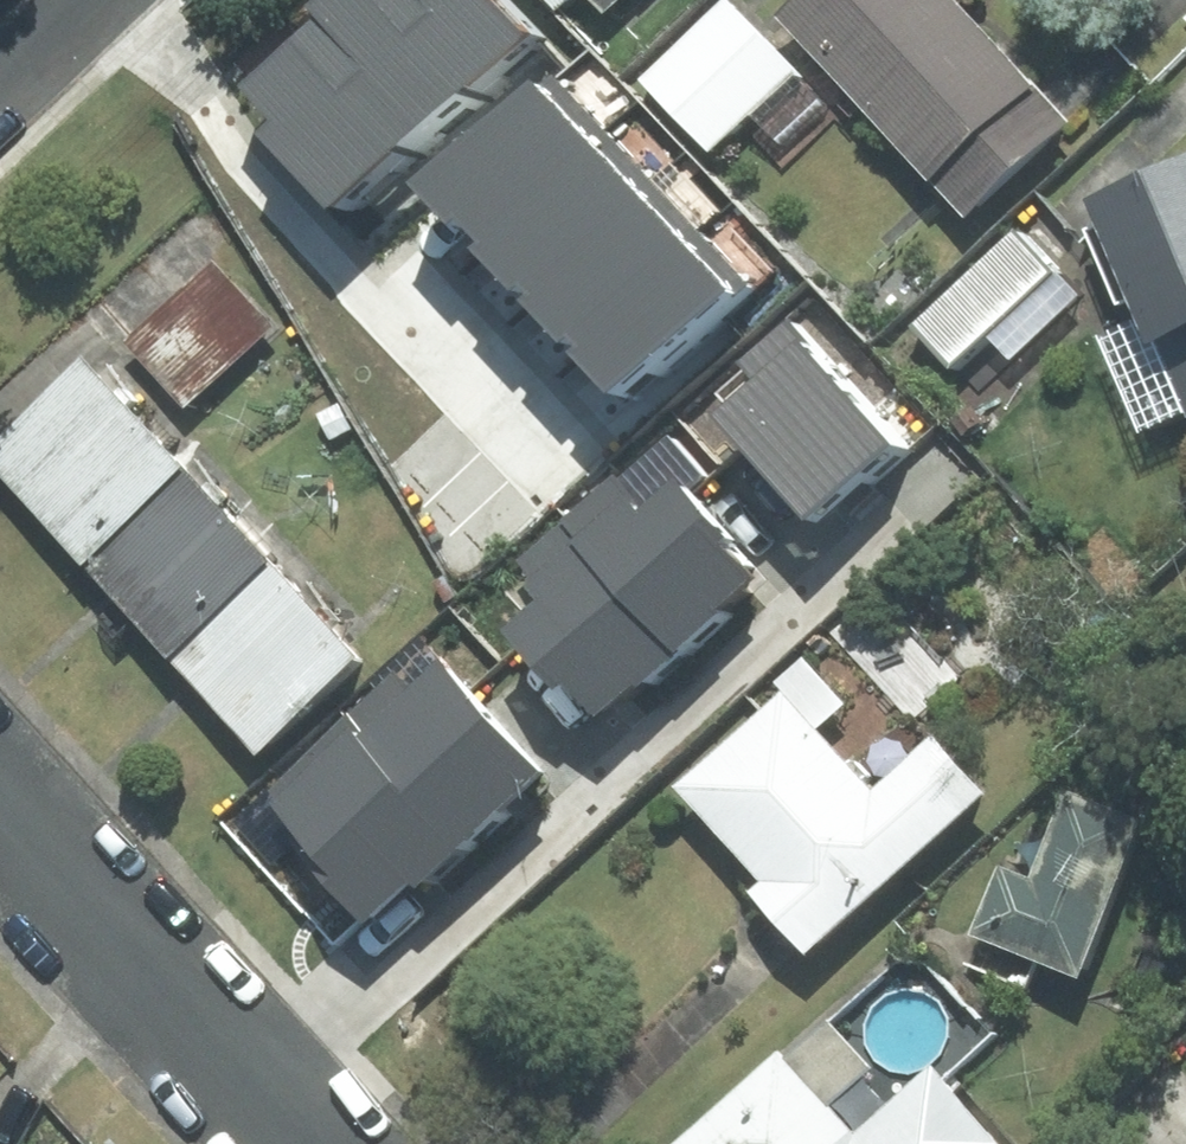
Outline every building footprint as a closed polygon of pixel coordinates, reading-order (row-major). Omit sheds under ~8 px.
[(290,33),(392,144),(453,89),(370,0),(324,0),(290,33)] [(453,89),(514,32),(484,0),(370,0),(453,89)] [(602,9),(612,0),(593,0),(602,9)] [(708,153),(793,73),(724,0),(722,0),(638,79),(708,153)] [(951,0),(793,0),(776,16),(963,215),(1065,120),(951,0)] [(231,87),(332,199),(392,144),(290,33),(231,87)] [(469,235),(581,133),(532,79),(419,181),(469,235)] [(581,133),(469,235),(518,287),(628,186),(581,133)] [(1085,199),(1138,317),(1099,334),(1141,426),(1182,407),(1185,416),(1185,154),(1085,199)] [(628,186),(518,287),(565,338),(676,237),(628,186)] [(909,325),(948,366),(984,333),(1009,360),(1075,300),(1011,231),(909,325)] [(676,237),(565,338),(610,387),(721,286),(676,237)] [(124,340),(183,405),(271,326),(212,261),(124,340)] [(916,447),(800,323),(709,407),(825,531),(916,447)] [(183,472),(81,359),(0,432),(0,474),(81,563),(183,472)] [(573,516),(691,650),(770,581),(652,447),(573,516)] [(183,472),(81,563),(167,658),(269,564),(183,472)] [(691,650),(573,516),(515,566),(545,599),(522,619),(610,719),(691,650)] [(269,564),(167,658),(253,751),(355,660),(269,564)] [(876,577),(829,620),(914,713),(961,670),(876,577)] [(473,850),(551,780),(444,661),(408,693),(394,677),(351,715),(473,850)] [(930,741),(869,797),(779,699),(682,786),(766,878),(750,891),(804,950),(977,793),(930,741)] [(473,850),(351,715),(264,795),(384,928),(473,850)] [(1000,873),(977,929),(1074,969),(1133,826),(1066,799),(1031,886),(1000,873)] [(779,1063),(687,1143),(851,1143),(779,1063)] [(930,1077),(854,1143),(990,1143),(930,1077)]
